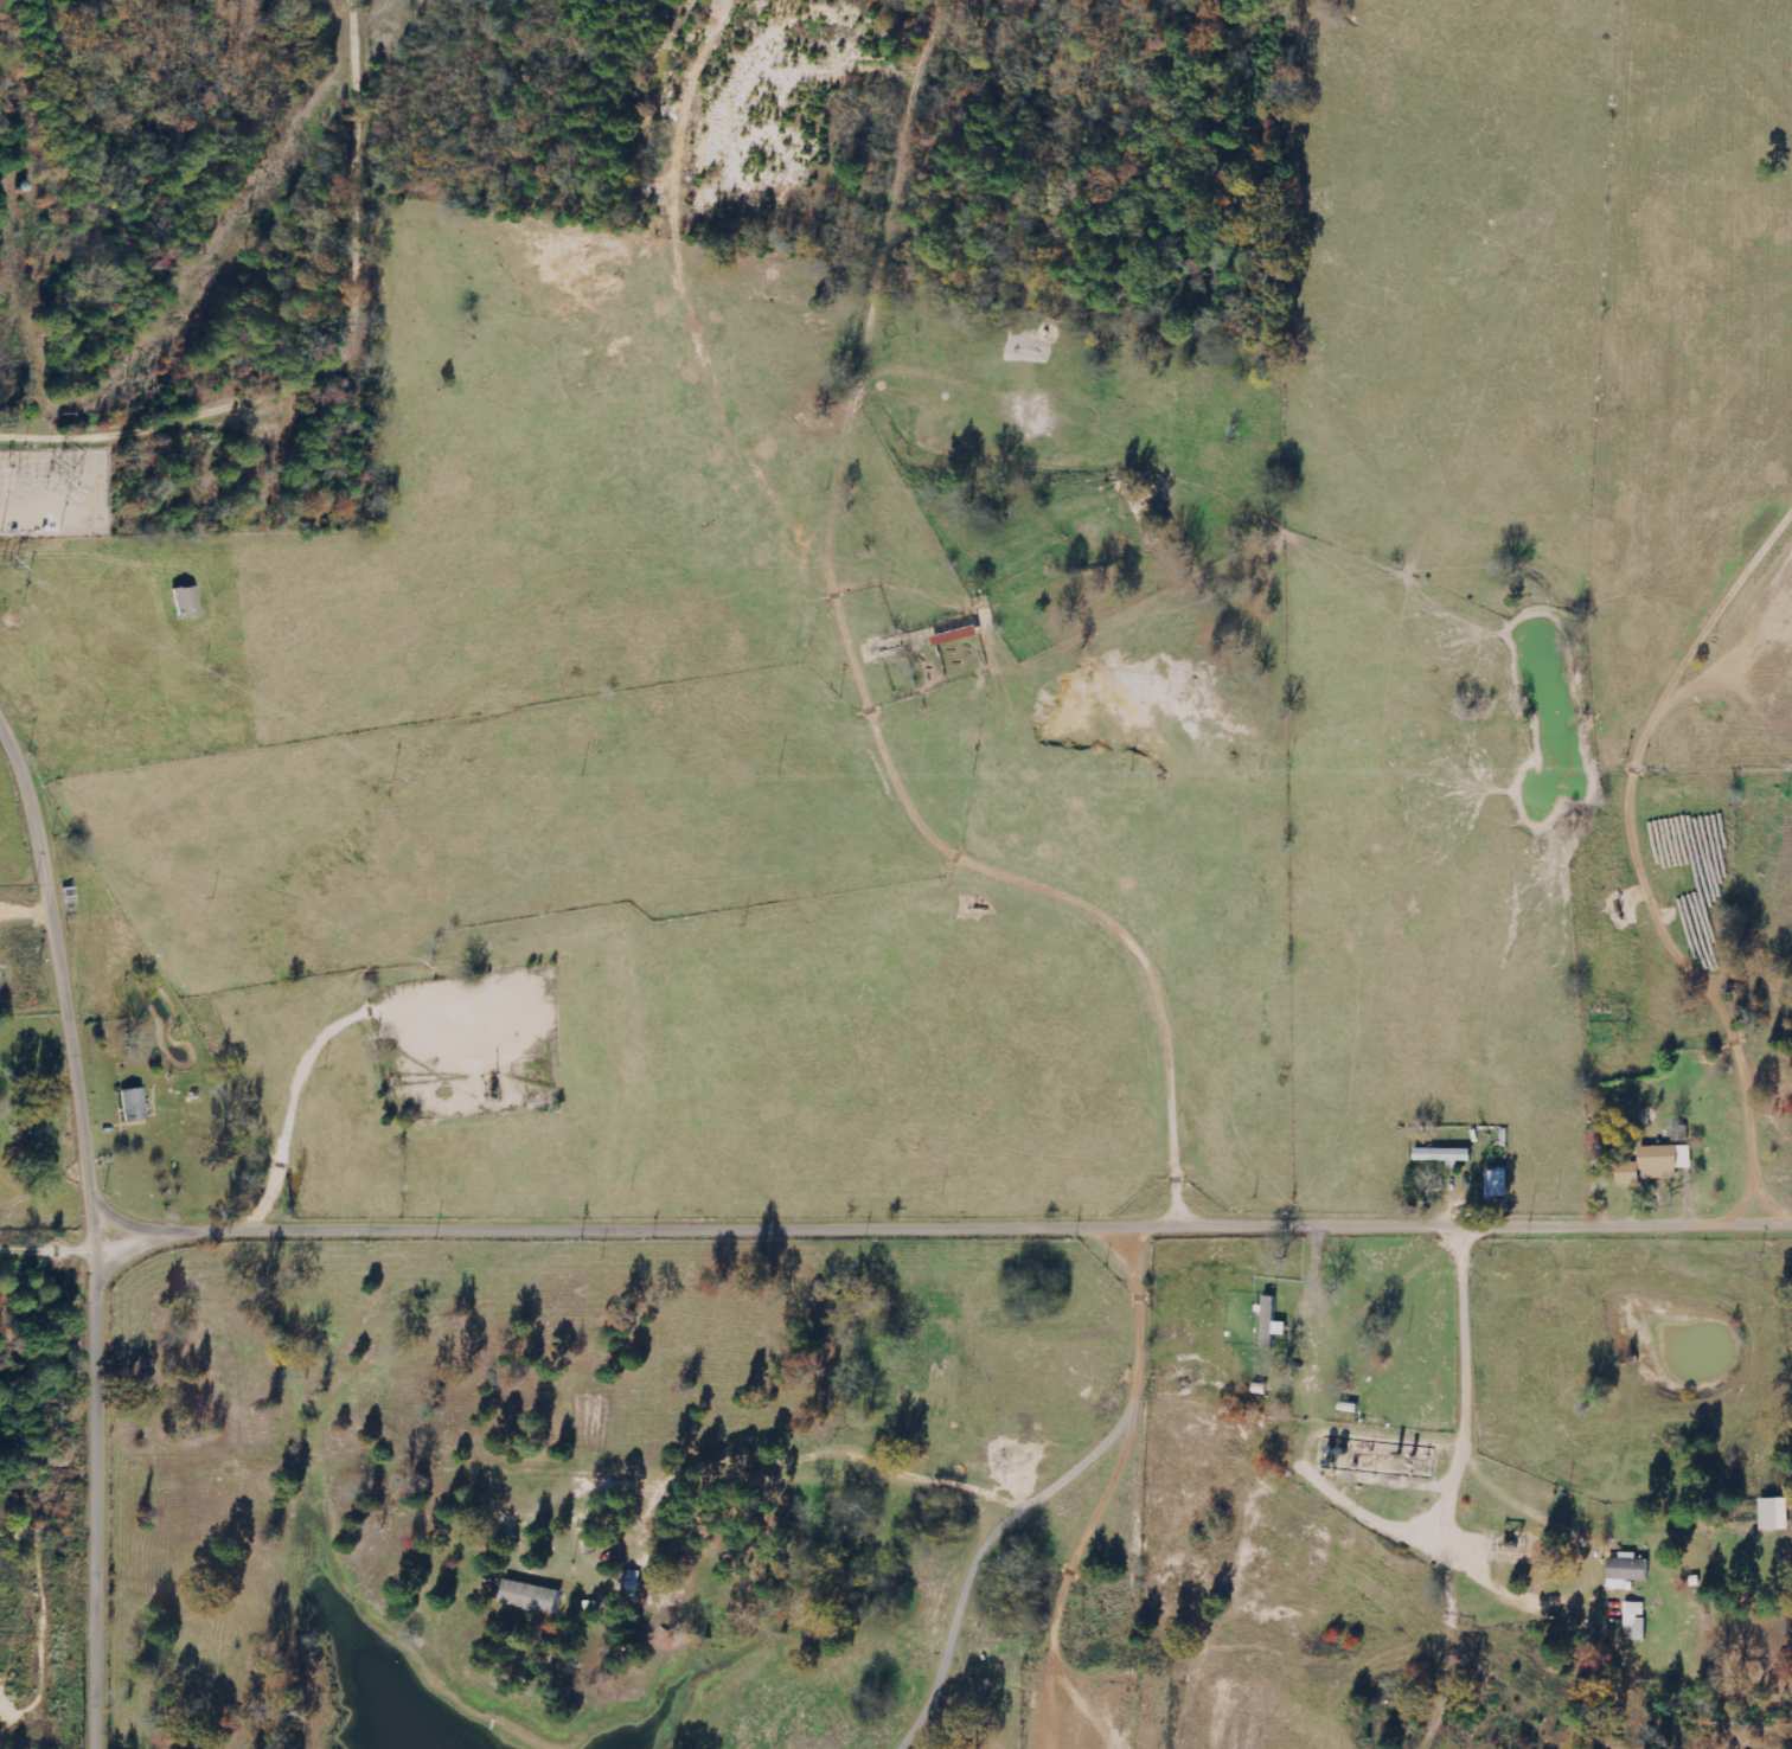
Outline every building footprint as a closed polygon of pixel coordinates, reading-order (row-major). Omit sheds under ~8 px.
[(126,1122),(146,1119),(140,1088),(121,1091),(126,1122)] [(1694,1167),(1693,1145),(1643,1147),(1644,1179),(1679,1178),(1679,1168),(1694,1167)] [(1620,1184),(1642,1183),(1641,1163),(1619,1163),(1620,1184)] [(1509,1199),(1508,1170),(1488,1171),(1489,1199),(1509,1199)] [(1277,1322),(1277,1297),(1265,1296),(1263,1348),(1275,1348),(1275,1335),(1288,1336),(1288,1323),(1277,1322)] [(1790,1499),(1762,1499),(1763,1531),(1791,1530),(1790,1499)] [(1611,1559),(1611,1590),(1629,1590),(1630,1581),(1650,1582),(1650,1560),(1638,1560),(1638,1554),(1623,1554),(1623,1559),(1611,1559)] [(557,1615),(563,1592),(507,1579),(501,1602),(557,1615)] [(1648,1617),(1646,1617),(1647,1604),(1628,1603),(1627,1640),(1647,1641),(1648,1617)]
